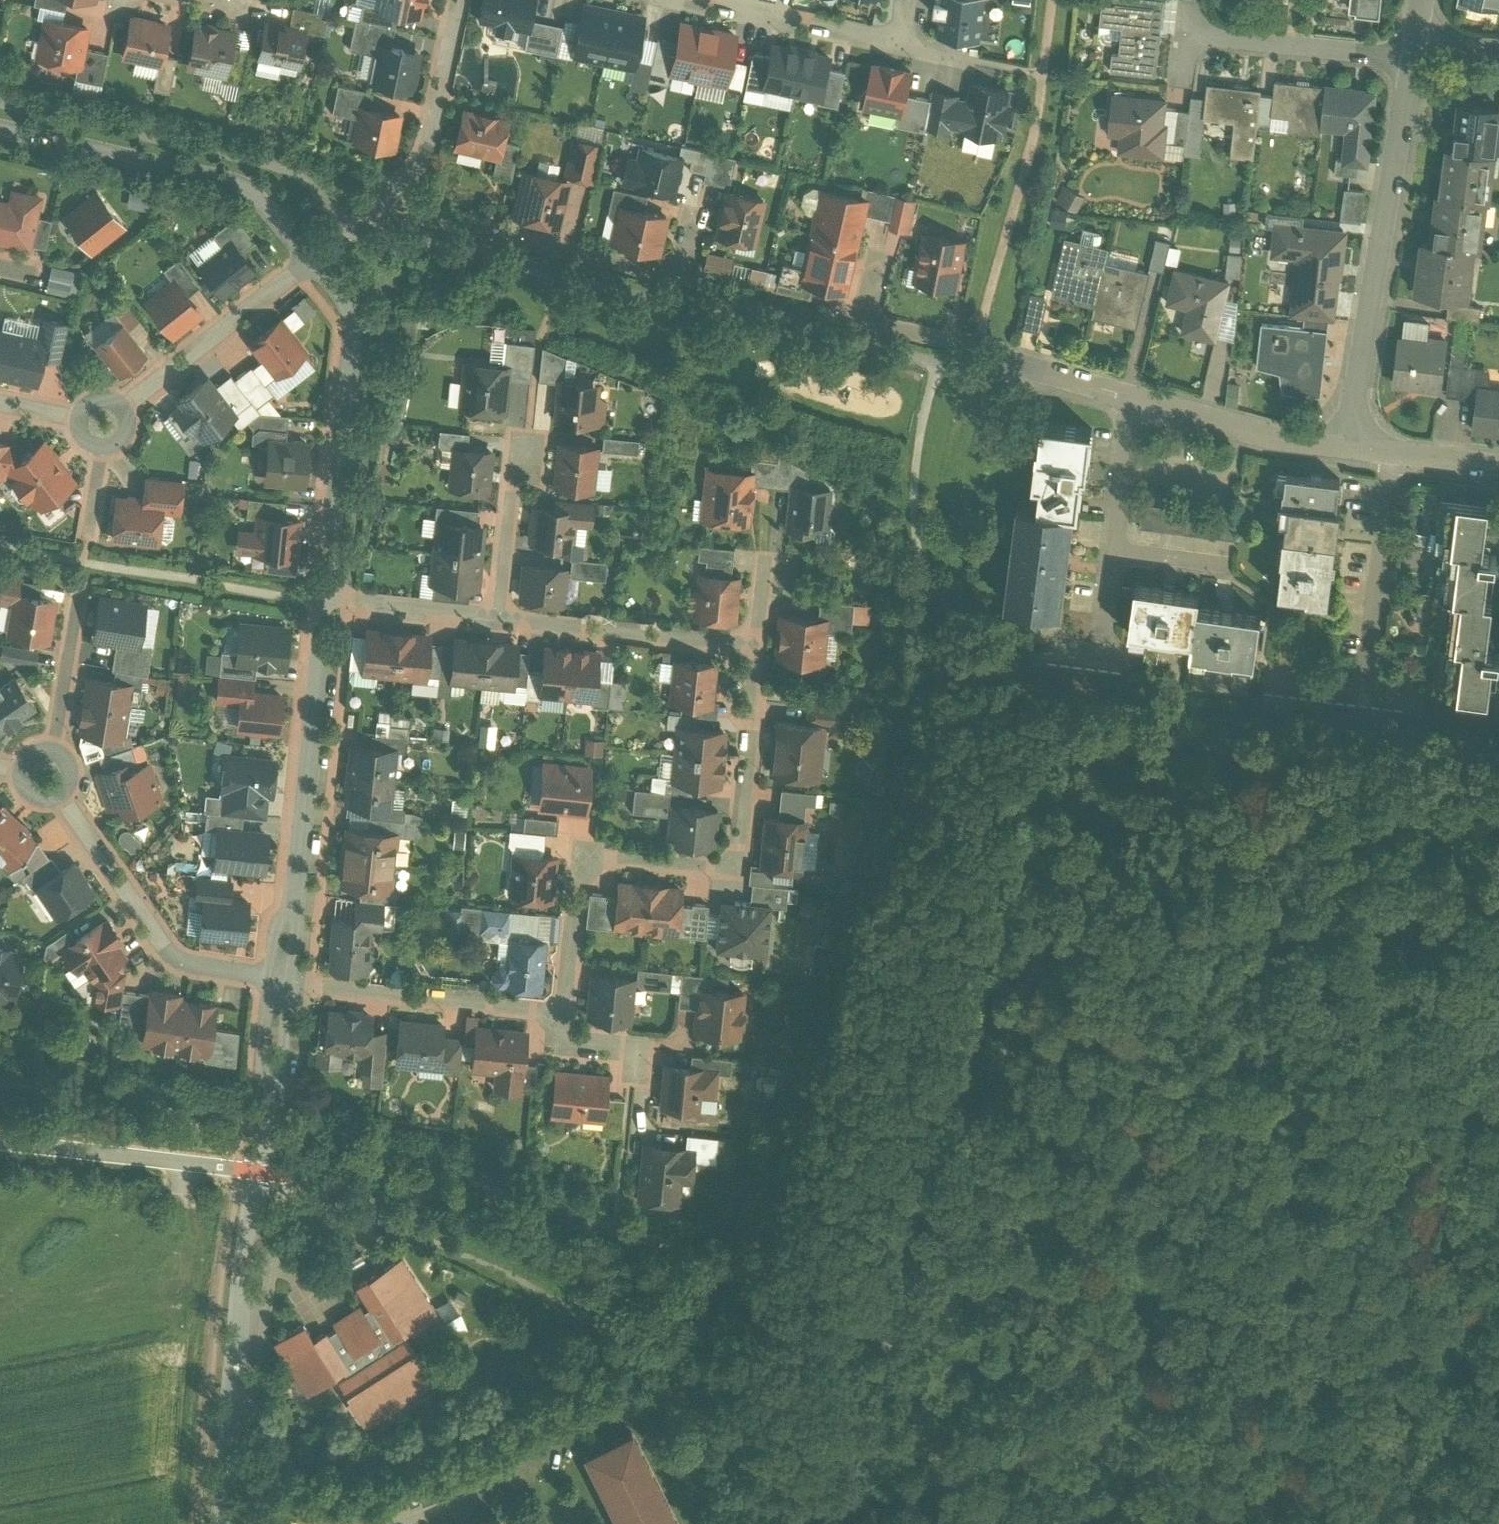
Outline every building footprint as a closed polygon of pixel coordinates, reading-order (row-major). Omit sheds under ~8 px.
[(66,0),(32,0),(31,2),(63,10),(66,0)] [(426,0),(370,0),(368,12),(422,23),(426,0)] [(479,18),(496,22),(494,31),(509,34),(511,25),(525,28),(526,21),(530,0),(483,0),(479,18)] [(984,17),(985,0),(939,0),(938,12),(984,17)] [(1103,3),(1155,9),(1156,0),(1103,0),(1103,3)] [(1300,9),(1320,11),(1321,0),(1302,0),(1300,9)] [(1356,15),(1380,18),(1382,0),(1357,0),(1356,15)] [(1155,9),(1103,3),(1101,22),(1125,25),(1121,56),(1112,55),(1110,72),(1156,76),(1160,34),(1152,34),(1155,9)] [(573,55),(603,62),(614,12),(584,5),(573,55)] [(641,17),(614,12),(603,62),(629,68),(641,17)] [(981,39),(984,17),(938,12),(936,34),(981,39)] [(85,29),(44,19),(35,57),(76,67),(81,49),(85,29)] [(167,28),(129,19),(119,60),(158,69),(161,55),(167,28)] [(526,21),(525,28),(520,48),(552,55),(558,28),(526,21)] [(395,32),(353,23),(348,50),(378,56),(380,48),(391,50),(395,32)] [(263,24),(254,69),(297,78),(306,33),(263,24)] [(669,72),(698,79),(709,30),(679,24),(669,72)] [(192,25),(183,70),(227,79),(236,34),(192,25)] [(735,36),(709,30),(698,79),(724,85),(730,62),(735,36)] [(793,97),(802,50),(772,44),(769,58),(762,91),(793,97)] [(391,50),(380,48),(378,56),(373,85),(410,92),(417,55),(391,50)] [(100,86),(107,55),(81,49),(76,67),(73,80),(100,86)] [(802,50),(793,97),(821,102),(827,69),(830,56),(802,50)] [(167,93),(175,58),(161,55),(158,69),(153,90),(167,93)] [(762,91),(769,58),(752,55),(746,87),(762,91)] [(746,66),(730,62),(724,85),(722,96),(738,100),(746,66)] [(913,74),(874,64),(863,106),(895,114),(903,116),(908,94),(913,74)] [(827,69),(821,102),(836,106),(843,73),(827,69)] [(1326,87),(1275,81),(1273,97),(1272,112),(1273,112),(1299,115),(1297,133),(1320,135),(1322,121),(1326,87)] [(375,94),(336,86),(333,101),(360,106),(372,109),(375,94)] [(967,96),(935,89),(933,100),(926,129),(951,135),(952,128),(999,139),(1009,94),(970,86),(967,96)] [(1261,92),(1207,87),(1206,100),(1204,120),(1234,122),(1231,156),(1253,159),(1257,128),(1260,95),(1261,92)] [(1355,90),(1326,87),(1322,121),(1350,124),(1346,160),(1346,162),(1359,164),(1367,164),(1375,95),(1355,92),(1355,90)] [(903,116),(895,114),(893,121),(926,129),(933,100),(908,94),(903,116)] [(1273,97),(1260,95),(1257,128),(1271,129),(1273,112),(1272,112),(1273,97)] [(1166,102),(1115,96),(1112,117),(1124,118),(1120,153),(1164,157),(1167,126),(1164,125),(1166,102)] [(1206,100),(1193,99),(1191,113),(1188,131),(1203,133),(1204,120),(1206,100)] [(1460,105),(1454,150),(1495,155),(1497,137),(1498,122),(1498,110),(1460,105)] [(372,109),(360,106),(352,142),(394,151),(401,115),(372,109)] [(1191,113),(1177,112),(1173,143),(1186,144),(1188,131),(1191,113)] [(504,123),(460,113),(451,152),(495,162),(500,141),(504,123)] [(601,143),(573,137),(565,176),(593,182),(601,143)] [(511,182),(519,146),(500,141),(495,162),(492,177),(511,182)] [(676,154),(640,145),(636,160),(626,158),(620,183),(667,194),(676,154)] [(1454,150),(1446,149),(1440,196),(1485,202),(1489,202),(1495,155),(1454,150)] [(733,160),(707,154),(700,183),(726,189),(733,160)] [(1346,160),(1337,159),(1335,175),(1358,177),(1359,164),(1346,162),(1346,160)] [(568,181),(523,171),(513,218),(558,228),(568,181)] [(638,196),(612,189),(609,202),(619,205),(635,209),(638,196)] [(766,199),(726,189),(714,238),(755,248),(766,199)] [(125,228),(95,190),(61,216),(91,254),(125,228)] [(868,190),(865,203),(862,216),(891,223),(898,197),(868,190)] [(1366,192),(1349,190),(1348,191),(1351,191),(1348,207),(1342,207),(1340,221),(1361,224),(1366,192)] [(818,192),(809,234),(855,243),(862,216),(865,203),(818,192)] [(0,203),(0,245),(30,252),(32,244),(38,220),(42,199),(17,193),(13,206),(0,203)] [(1440,196),(1436,196),(1430,243),(1473,249),(1479,250),(1485,202),(1440,196)] [(916,202),(898,197),(891,223),(889,230),(907,234),(916,202)] [(635,209),(619,205),(610,243),(659,254),(668,216),(635,209)] [(1277,231),(1301,233),(1302,218),(1264,213),(1262,229),(1277,231)] [(49,223),(38,220),(32,244),(44,247),(49,223)] [(1301,233),(1277,231),(1274,257),(1299,260),(1292,313),(1337,318),(1347,239),(1301,233)] [(965,240),(923,233),(914,283),(956,291),(965,240)] [(233,234),(195,265),(220,301),(261,268),(233,234)] [(843,293),(855,243),(809,234),(797,282),(843,293)] [(1170,244),(1157,240),(1150,270),(1163,273),(1170,244)] [(1054,295),(1095,304),(1104,265),(1107,251),(1066,241),(1054,295)] [(1430,243),(1424,243),(1417,294),(1467,300),(1473,249),(1430,243)] [(702,269),(728,273),(731,256),(705,251),(702,269)] [(1227,275),(1239,276),(1240,252),(1227,252),(1227,275)] [(1107,254),(1106,262),(1136,267),(1138,259),(1107,254)] [(165,271),(172,279),(186,295),(197,286),(177,261),(165,271)] [(1145,275),(1104,265),(1095,304),(1092,319),(1133,328),(1145,275)] [(749,268),(749,282),(765,282),(765,268),(749,268)] [(1226,284),(1173,272),(1165,303),(1187,308),(1181,334),(1212,342),(1226,284)] [(71,283),(49,278),(45,293),(68,297),(71,283)] [(186,295),(172,279),(143,302),(172,338),(201,314),(186,295)] [(1232,335),(1239,300),(1226,298),(1219,332),(1232,335)] [(1045,309),(1030,305),(1025,329),(1039,332),(1045,309)] [(1478,308),(1448,305),(1446,319),(1477,322),(1478,308)] [(1304,316),(1303,325),(1322,328),(1324,319),(1304,316)] [(278,317),(245,342),(274,379),(305,352),(278,317)] [(0,339),(0,381),(35,388),(41,359),(60,363),(68,326),(41,321),(35,346),(0,339)] [(93,345),(118,377),(148,354),(123,322),(93,345)] [(1329,329),(1260,324),(1257,367),(1281,368),(1279,397),(1324,400),(1329,329)] [(1445,347),(1397,341),(1391,387),(1440,393),(1445,347)] [(532,346),(499,343),(497,366),(507,368),(505,381),(528,384),(532,346)] [(568,361),(543,348),(539,385),(557,387),(557,382),(566,383),(568,361)] [(497,366),(463,363),(458,409),(501,414),(505,381),(507,368),(497,366)] [(176,407),(160,418),(186,456),(239,415),(207,374),(170,400),(176,407)] [(566,383),(557,382),(557,387),(553,421),(595,426),(599,387),(566,383)] [(1478,388),(1473,433),(1498,436),(1498,390),(1478,388)] [(1095,428),(1041,420),(1028,507),(1080,514),(1095,428)] [(469,435),(438,432),(437,446),(453,448),(467,449),(469,435)] [(266,436),(261,484),(306,489),(311,441),(266,436)] [(639,442),(602,439),(601,453),(638,456),(639,442)] [(0,441),(0,477),(2,477),(3,469),(6,472),(21,460),(7,443),(0,441)] [(43,444),(6,472),(34,509),(71,481),(43,444)] [(594,450),(556,446),(552,487),(591,491),(594,450)] [(467,449),(453,448),(448,488),(486,493),(491,452),(467,449)] [(751,474),(705,469),(699,519),(746,524),(751,474)] [(1281,503),(1290,504),(1337,509),(1341,480),(1285,473),(1281,503)] [(143,502),(112,497),(105,540),(156,548),(162,511),(173,513),(178,486),(146,481),(143,502)] [(831,491),(788,487),(784,528),(827,532),(831,491)] [(1420,543),(1432,545),(1484,553),(1491,504),(1427,495),(1420,543)] [(277,504),(247,501),(246,515),(257,516),(275,518),(277,504)] [(560,512),(530,509),(527,544),(567,548),(569,526),(588,527),(590,507),(561,504),(560,512)] [(1290,504),(1286,535),(1333,541),(1337,509),(1290,504)] [(1237,520),(1139,506),(1136,527),(1234,541),(1237,520)] [(1074,514),(1019,507),(1006,603),(1061,611),(1074,514)] [(275,518),(257,516),(255,533),(235,531),(233,554),(295,561),(300,521),(275,518)] [(438,521),(434,550),(479,555),(482,526),(438,521)] [(1326,602),(1333,541),(1286,535),(1279,596),(1326,602)] [(1494,554),(1484,553),(1432,545),(1425,591),(1437,592),(1487,600),(1494,554)] [(707,575),(728,577),(731,552),(696,549),(695,560),(708,561),(707,575)] [(475,586),(479,555),(434,550),(431,581),(475,586)] [(606,564),(571,561),(569,578),(604,582),(606,564)] [(563,572),(522,567),(519,600),(559,605),(563,572)] [(0,572),(0,605),(10,606),(6,632),(49,638),(55,600),(23,595),(26,576),(0,572)] [(707,575),(698,574),(694,621),(735,625),(739,578),(728,577),(707,575)] [(1195,642),(1200,608),(1201,596),(1139,587),(1133,634),(1195,642)] [(1497,601),(1487,600),(1437,592),(1429,643),(1441,644),(1489,652),(1497,601)] [(142,606),(98,600),(92,643),(135,649),(142,606)] [(849,606),(814,603),(812,619),(826,620),(825,634),(847,635),(849,606)] [(1200,608),(1195,642),(1194,653),(1257,661),(1263,616),(1200,608)] [(812,619),(779,615),(774,662),(820,667),(825,634),(826,620),(812,619)] [(288,629),(239,624),(235,656),(234,669),(255,671),(283,674),(288,629)] [(362,674),(393,677),(398,629),(366,626),(362,674)] [(427,631),(398,629),(393,677),(423,679),(427,631)] [(449,681),(482,684),(487,639),(454,636),(449,681)] [(826,636),(826,658),(834,658),(834,636),(826,636)] [(516,643),(487,639),(482,684),(511,687),(516,643)] [(1,644),(0,650),(0,660),(36,666),(39,650),(1,644)] [(1498,653),(1489,652),(1441,644),(1434,692),(1492,700),(1498,653)] [(538,693),(567,696),(573,648),(543,645),(540,677),(538,693)] [(599,651),(573,648),(567,696),(594,699),(596,683),(599,651)] [(235,656),(219,654),(216,680),(254,684),(255,671),(234,669),(235,656)] [(715,666),(673,662),(669,704),(711,708),(715,666)] [(0,683),(0,733),(35,709),(11,675),(0,683)] [(538,693),(540,677),(529,676),(526,698),(538,699),(538,693)] [(86,678),(82,703),(126,706),(129,685),(86,678)] [(254,684),(216,680),(214,703),(238,705),(235,730),(278,735),(282,697),(253,694),(254,684)] [(608,684),(596,683),(594,699),(593,707),(606,708),(608,684)] [(120,739),(126,706),(82,703),(77,732),(120,739)] [(825,726),(773,722),(769,781),(821,785),(825,726)] [(479,741),(492,741),(493,724),(479,724),(479,741)] [(677,729),(675,752),(719,756),(721,733),(677,729)] [(586,739),(585,753),(602,753),(602,739),(586,739)] [(352,746),(349,773),(391,778),(395,751),(352,746)] [(716,785),(719,756),(675,752),(672,781),(716,785)] [(149,756),(93,773),(108,822),(164,804),(149,756)] [(277,762),(220,756),(214,815),(264,820),(267,799),(273,799),(277,762)] [(590,769),(542,765),(538,811),(585,815),(590,769)] [(388,809),(391,778),(349,773),(345,804),(388,809)] [(667,796),(634,792),(633,805),(665,808),(667,796)] [(814,795),(779,792),(778,806),(813,809),(814,795)] [(17,818),(0,802),(0,836),(17,818)] [(718,811),(671,807),(668,844),(715,848),(718,811)] [(242,818),(204,814),(202,829),(215,830),(240,833),(242,818)] [(801,820),(763,817),(759,868),(797,871),(801,820)] [(17,818),(0,836),(0,859),(12,870),(40,840),(17,818)] [(556,823),(526,820),(525,832),(542,833),(555,834),(556,823)] [(338,825),(335,855),(400,861),(403,831),(338,825)] [(240,833),(215,830),(211,868),(262,872),(265,835),(240,833)] [(525,832),(507,830),(506,845),(514,853),(540,855),(542,833),(525,832)] [(540,855),(514,853),(510,895),(548,899),(553,857),(540,855)] [(396,896),(400,861),(335,855),(332,890),(396,896)] [(72,857),(31,884),(55,923),(95,896),(72,857)] [(229,883),(196,880),(195,900),(202,901),(199,935),(241,939),(245,900),(227,898),(229,883)] [(612,930),(646,933),(650,886),(617,882),(615,896),(612,930)] [(679,889),(650,886),(646,933),(674,936),(677,904),(679,889)] [(754,888),(752,907),(768,908),(787,910),(788,891),(754,888)] [(615,896),(590,893),(586,926),(612,930),(615,896)] [(357,919),(333,917),(328,967),(366,971),(370,927),(380,928),(382,904),(359,902),(357,919)] [(702,939),(705,907),(677,904),(674,936),(702,939)] [(752,907),(722,904),(718,947),(764,952),(768,908),(752,907)] [(106,916),(57,948),(83,988),(134,955),(106,916)] [(544,943),(510,939),(507,965),(492,964),(490,984),(539,989),(544,943)] [(0,950),(0,998),(20,1001),(26,954),(0,950)] [(678,1009),(700,1011),(701,990),(702,976),(680,975),(678,1009)] [(635,981),(593,976),(588,1017),(631,1022),(635,981)] [(184,995),(147,990),(146,996),(142,1027),(140,1043),(207,1053),(210,1029),(213,1007),(183,1003),(184,995)] [(742,992),(701,990),(700,1011),(699,1034),(741,1036),(742,992)] [(146,996),(121,993),(117,1024),(142,1027),(146,996)] [(369,1016),(327,1012),(324,1048),(316,1047),(314,1065),(336,1067),(337,1055),(357,1057),(356,1071),(381,1073),(385,1033),(367,1032),(369,1016)] [(441,1028),(400,1025),(397,1060),(436,1064),(436,1072),(458,1074),(460,1051),(439,1049),(441,1028)] [(234,1063),(238,1033),(210,1029),(207,1053),(206,1059),(234,1063)] [(524,1037),(478,1033),(474,1072),(494,1074),(493,1091),(518,1093),(519,1089),(521,1067),(524,1037)] [(702,1061),(701,1074),(713,1075),(730,1076),(731,1063),(702,1061)] [(534,1068),(521,1067),(519,1089),(532,1091),(534,1068)] [(701,1074),(666,1071),(663,1108),(694,1110),(695,1096),(712,1097),(713,1075),(701,1074)] [(604,1079),(554,1073),(550,1116),(600,1122),(601,1100),(604,1079)] [(619,1137),(622,1102),(601,1100),(600,1122),(598,1135),(619,1137)] [(692,1151),(691,1164),(714,1166),(716,1139),(682,1136),(681,1150),(692,1151)] [(681,1150),(641,1147),(637,1203),(676,1206),(678,1181),(689,1182),(691,1164),(692,1151),(681,1150)] [(306,1396),(331,1379),(362,1427),(435,1381),(404,1333),(434,1314),(411,1278),(368,1306),(371,1309),(362,1315),(356,1305),(328,1324),(333,1332),(325,1337),(322,1332),(281,1358),(306,1396)] [(631,1431),(580,1458),(613,1523),(674,1523),(631,1431)]
